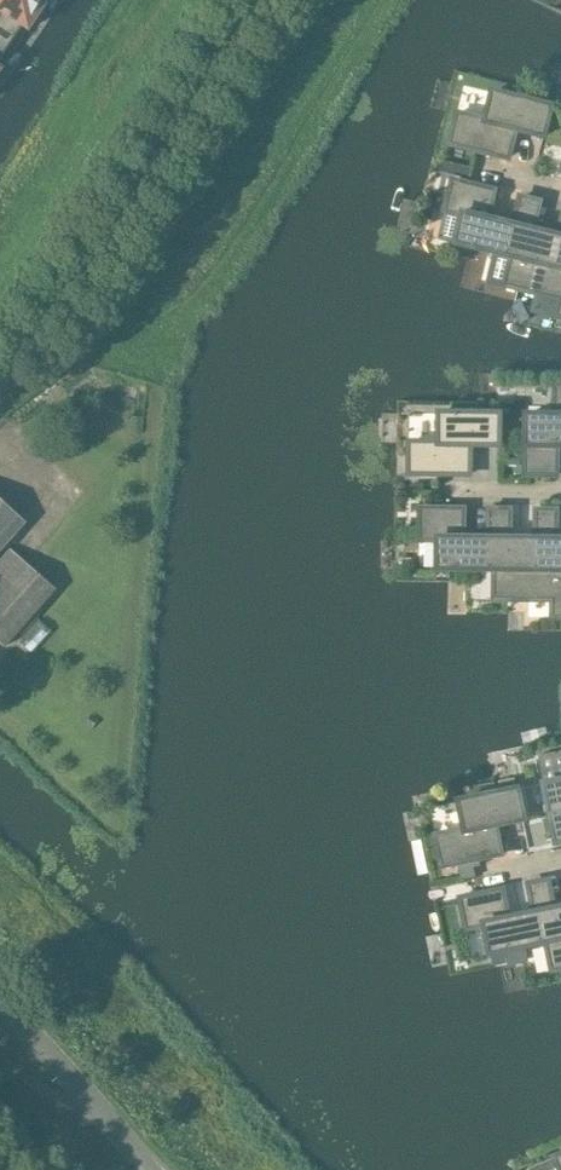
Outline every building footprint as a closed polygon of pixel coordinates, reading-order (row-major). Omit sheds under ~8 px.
[(28,0),(0,0),(0,10),(1,11),(0,12),(0,39),(9,46),(22,25),(27,29),(41,9),(28,0)] [(41,9),(47,0),(28,0),(41,9)] [(0,39),(0,58),(9,46),(0,39)] [(550,107),(530,102),(491,92),(484,120),(456,114),(448,144),(507,159),(514,130),(542,137),(550,107)] [(513,226),(512,226),(486,219),(493,191),(451,181),(445,209),(461,213),(454,244),(469,247),(506,256),(513,226)] [(558,237),(557,237),(531,230),(538,202),(519,197),(512,226),(513,226),(506,256),(510,257),(503,286),(544,296),(558,237)] [(544,296),(560,299),(556,316),(560,318),(560,221),(557,237),(558,237),(544,296)] [(554,386),(554,415),(525,415),(524,476),(555,476),(556,447),(560,447),(560,386),(554,386)] [(498,415),(478,414),(438,414),(437,443),(408,442),(408,474),(468,475),(469,446),(498,446),(498,415)] [(25,522),(0,500),(0,550),(25,522)] [(490,539),(488,539),(462,539),(462,509),(419,509),(419,540),(436,541),(436,570),(489,570),(490,539)] [(536,539),(535,539),(508,539),(509,510),(489,510),(488,539),(490,539),(489,570),(494,570),(493,599),(535,600),(536,539)] [(535,600),(551,600),(551,618),(560,618),(560,540),(555,540),(555,511),(535,510),(535,539),(536,539),(535,600)] [(55,589),(9,549),(0,559),(0,645),(3,648),(55,589)] [(508,779),(494,782),(496,792),(510,789),(508,779)] [(560,842),(560,781),(542,784),(555,844),(560,842)] [(493,783),(479,786),(481,795),(495,793),(493,783)] [(494,826),(522,820),(516,789),(457,802),(463,830),(434,836),(441,867),(500,854),(494,826)] [(553,909),(547,881),(527,885),(533,913),(534,913),(541,944),(545,943),(551,971),(560,969),(560,907),(553,909)] [(534,913),(533,913),(507,919),(501,890),(459,899),(465,930),(483,926),(488,954),(541,944),(534,913)]
